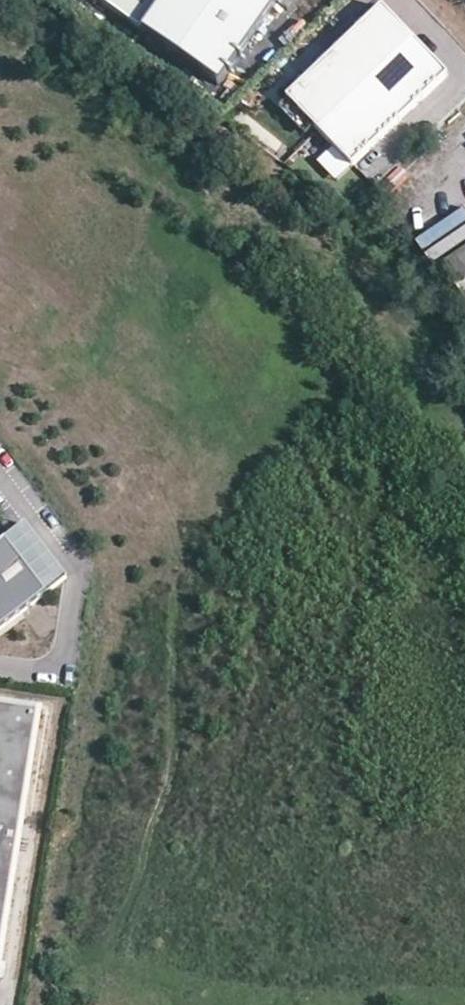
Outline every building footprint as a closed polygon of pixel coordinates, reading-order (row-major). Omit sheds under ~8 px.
[(145,31),(166,0),(99,0),(145,31)] [(282,0),(166,0),(145,31),(224,85),(282,0)] [(448,76),(382,8),(287,99),(352,167),(448,76)] [(314,163),(336,180),(348,163),(326,147),(314,163)] [(439,266),(464,304),(464,248),(439,266)] [(66,580),(25,528),(0,547),(0,630),(66,580)] [(13,815),(16,816),(32,713),(0,708),(0,813),(13,815)] [(13,815),(0,813),(0,832),(10,833),(13,815)] [(13,834),(10,833),(0,832),(0,919),(13,834)]
